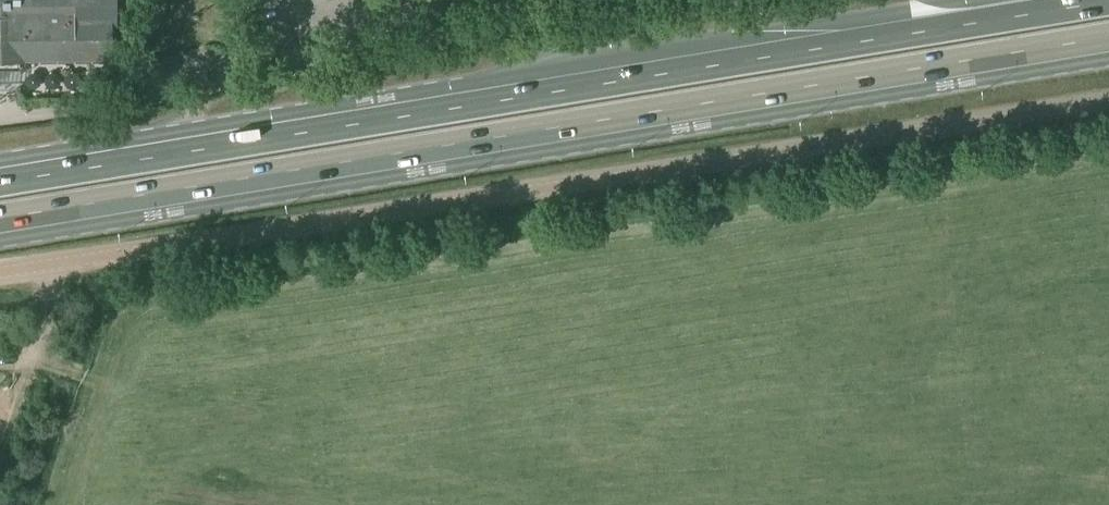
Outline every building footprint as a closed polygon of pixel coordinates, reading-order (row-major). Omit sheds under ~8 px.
[(2,69),(21,69),(21,55),(23,55),(23,54),(109,53),(109,26),(113,26),(113,0),(0,0),(0,69),(2,69)]
